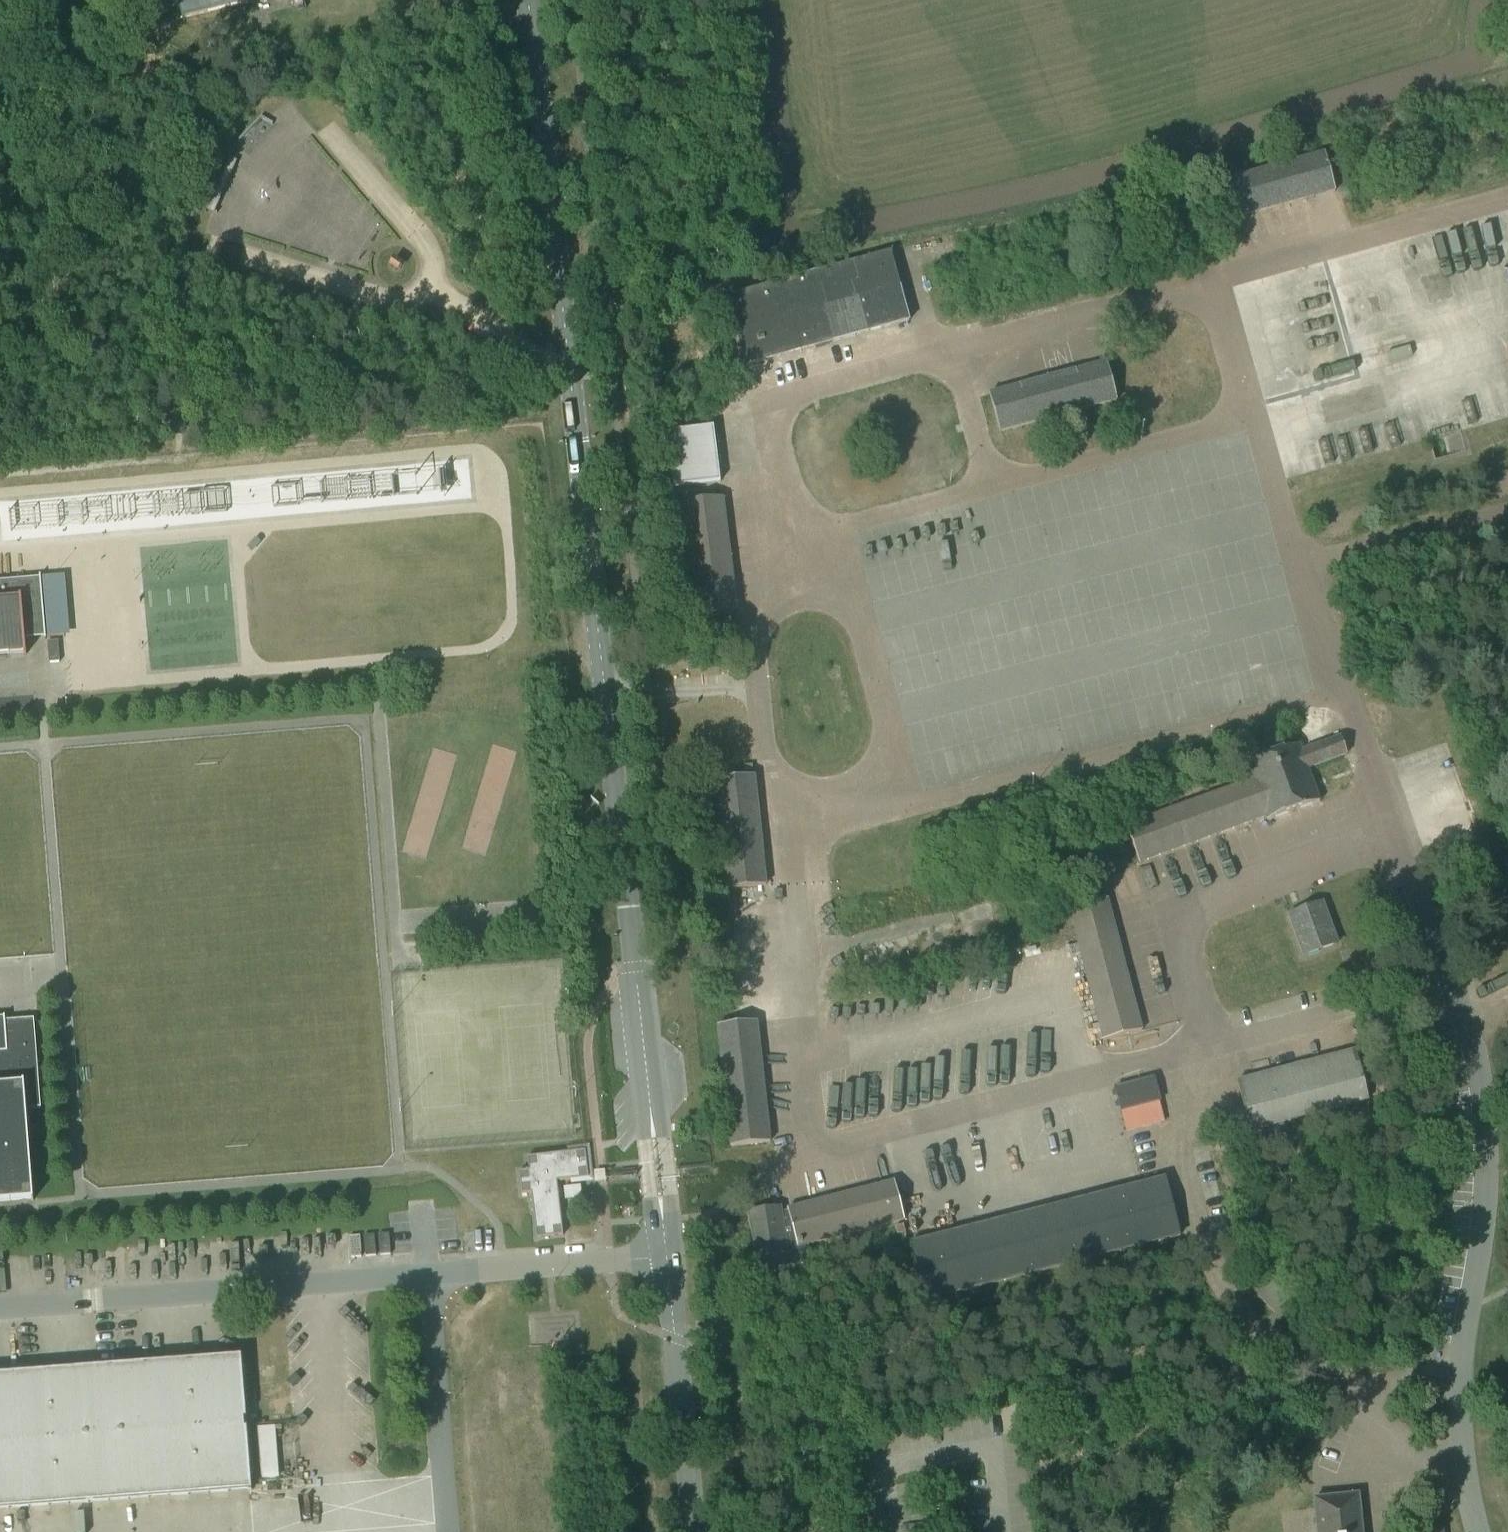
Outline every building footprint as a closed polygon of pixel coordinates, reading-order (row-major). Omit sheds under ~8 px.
[(183,19),(259,0),(178,0),(183,19)] [(1218,183),(1229,221),(1233,220),(1232,220),(1256,214),(1258,213),(1281,207),(1283,207),(1283,206),(1306,200),(1308,200),(1308,199),(1331,193),(1332,193),(1335,192),(1325,154),(1218,183)] [(827,344),(828,344),(907,322),(908,323),(909,322),(890,254),(889,254),(889,255),(769,288),(730,298),(729,298),(728,298),(747,367),(748,366),(820,346),(819,342),(826,340),(827,344)] [(1117,402),(1107,363),(990,395),(1000,433),(1003,432),(1005,439),(1020,435),(1019,428),(1020,428),(1117,402)] [(674,488),(721,482),(714,427),(667,433),(674,488)] [(735,619),(737,619),(738,619),(737,615),(735,615),(734,602),(736,602),(734,586),(732,586),(730,574),(732,573),(732,572),(730,572),(728,560),(730,560),(730,557),(728,558),(726,545),(728,545),(728,544),(726,544),(725,531),(727,531),(725,515),(723,515),(721,502),(723,502),(723,498),(683,503),(698,624),(723,620),(724,626),(736,625),(735,619)] [(46,638),(40,574),(39,574),(40,576),(18,578),(18,575),(17,575),(17,578),(0,579),(0,653),(23,652),(24,655),(26,655),(25,635),(44,634),(45,640),(46,640),(46,638)] [(47,642),(49,663),(60,662),(58,641),(47,642)] [(1126,827),(1139,864),(1143,863),(1143,862),(1165,854),(1168,854),(1167,853),(1190,845),(1192,845),(1192,844),(1215,836),(1217,836),(1217,835),(1239,827),(1249,824),(1251,823),(1263,819),(1264,819),(1264,818),(1266,818),(1268,821),(1320,802),(1308,769),(1347,755),(1341,738),(1302,752),(1299,746),(1247,765),(1253,780),(1126,827)] [(754,776),(715,780),(727,890),(766,886),(754,776)] [(1465,837),(1457,840),(1456,840),(1462,855),(1470,852),(1465,837)] [(1142,1032),(1108,903),(1070,913),(1104,1042),(1142,1032)] [(1322,904),(1305,910),(1289,916),(1304,957),(1337,945),(1322,904)] [(34,1019),(12,1021),(13,1025),(6,1026),(5,1017),(4,1017),(4,1019),(0,1019),(0,1203),(32,1200),(32,1201),(33,1201),(26,1110),(41,1109),(34,1019)] [(770,1143),(757,1022),(718,1027),(731,1147),(770,1143)] [(1368,1101),(1355,1051),(1354,1052),(1238,1082),(1251,1132),(1268,1127),(1271,1138),(1287,1134),(1284,1123),(1368,1101)] [(1134,1109),(1160,1102),(1154,1079),(1114,1090),(1120,1113),(1122,1112),(1124,1119),(1136,1116),(1134,1109)] [(585,1151),(527,1158),(529,1171),(519,1172),(522,1195),(531,1194),(536,1239),(563,1236),(557,1182),(588,1178),(585,1151)] [(1180,1237),(1165,1179),(912,1243),(927,1302),(1180,1237)] [(788,1212),(788,1215),(781,1216),(780,1208),(750,1213),(759,1271),(810,1263),(807,1245),(904,1221),(895,1182),(891,1183),(891,1184),(815,1203),(815,1204),(804,1207),(804,1206),(803,1207),(792,1210),(791,1209),(788,1210),(788,1212)] [(373,1235),(375,1256),(386,1255),(384,1234),(373,1235)] [(374,1256),(372,1235),(361,1236),(363,1257),(374,1256)] [(362,1257),(360,1236),(349,1237),(351,1258),(362,1257)] [(1259,1297),(1274,1313),(1289,1300),(1273,1284),(1259,1297)] [(251,1489),(247,1427),(244,1427),(243,1417),(246,1417),(241,1355),(0,1373),(0,1508),(251,1489)] [(278,1478),(274,1428),(258,1429),(262,1479),(278,1478)] [(1358,1495),(1314,1500),(1317,1531),(1362,1531),(1358,1495)]
